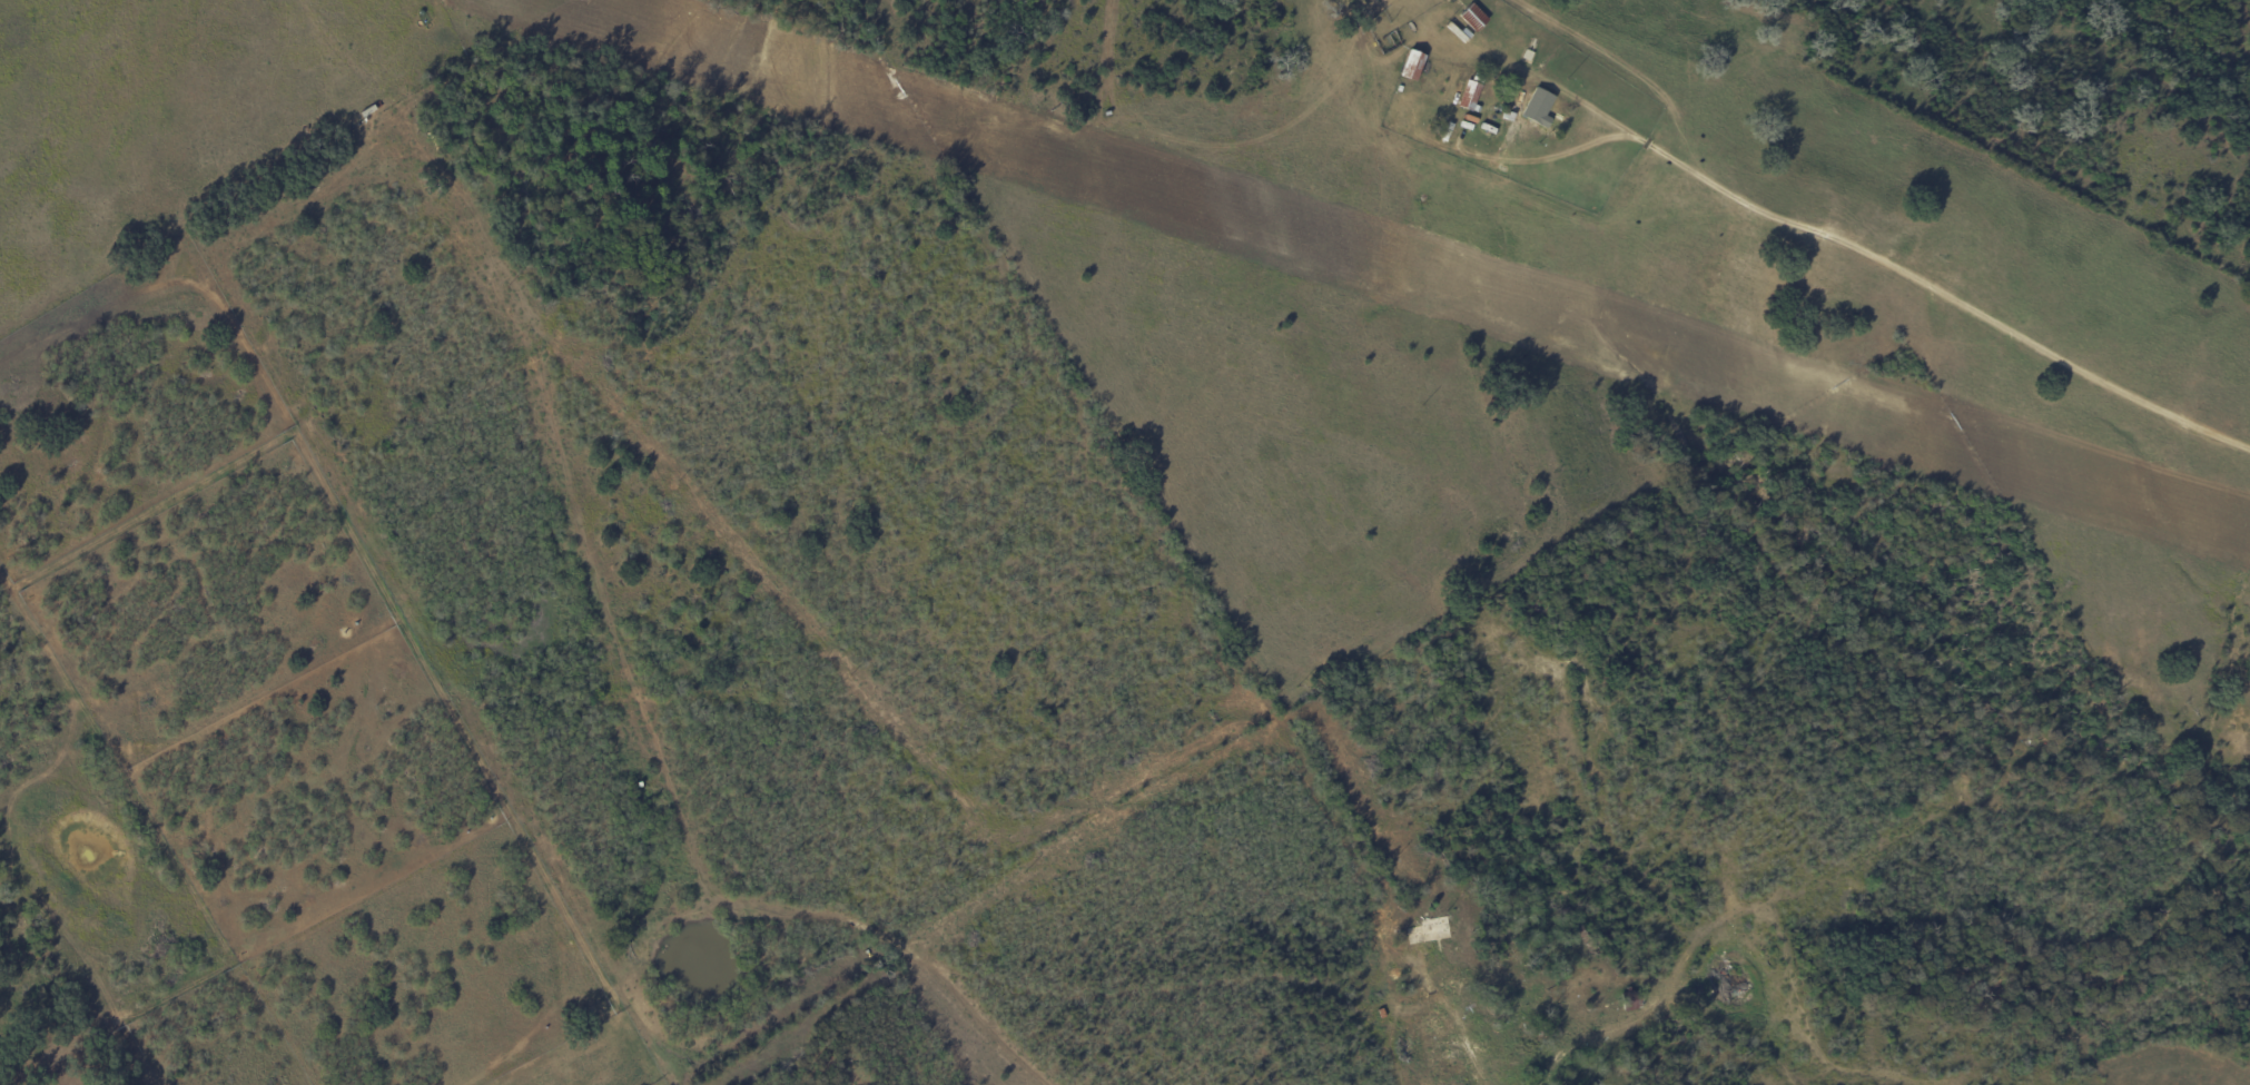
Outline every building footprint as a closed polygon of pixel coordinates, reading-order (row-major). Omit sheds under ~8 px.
[(1399,76),(1416,82),(1426,56),(1409,49),(1399,76)]
